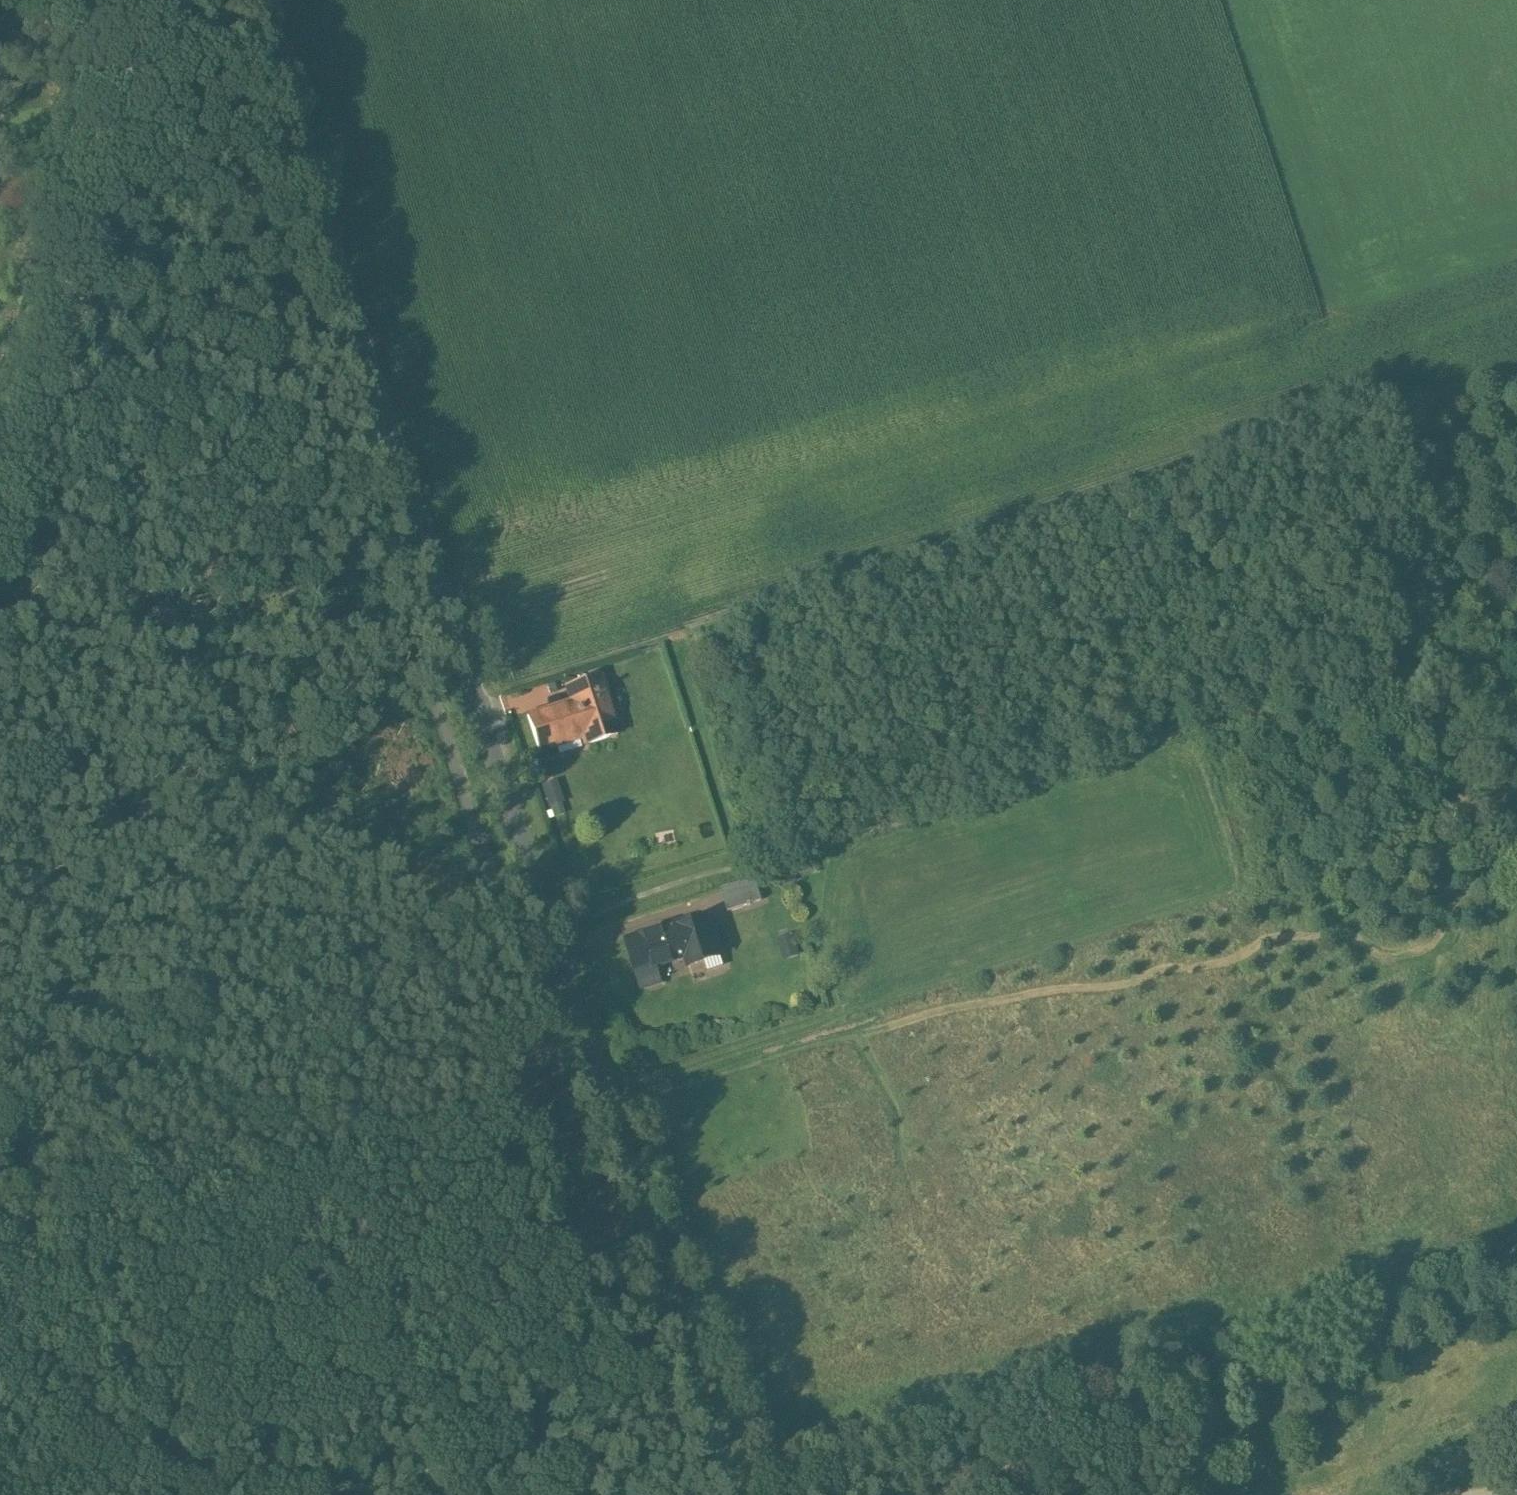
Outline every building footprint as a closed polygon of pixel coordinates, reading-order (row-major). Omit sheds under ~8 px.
[(599,676),(568,686),(573,701),(604,691),(599,676)] [(573,701),(528,715),(539,751),(585,738),(587,744),(609,737),(599,709),(609,706),(604,691),(573,701)] [(755,878),(742,882),(749,905),(762,900),(755,878)] [(742,882),(720,888),(728,911),(749,905),(742,882)] [(678,924),(627,940),(642,987),(662,981),(657,966),(687,956),(690,966),(707,960),(706,954),(719,950),(709,918),(680,927),(678,924)]
